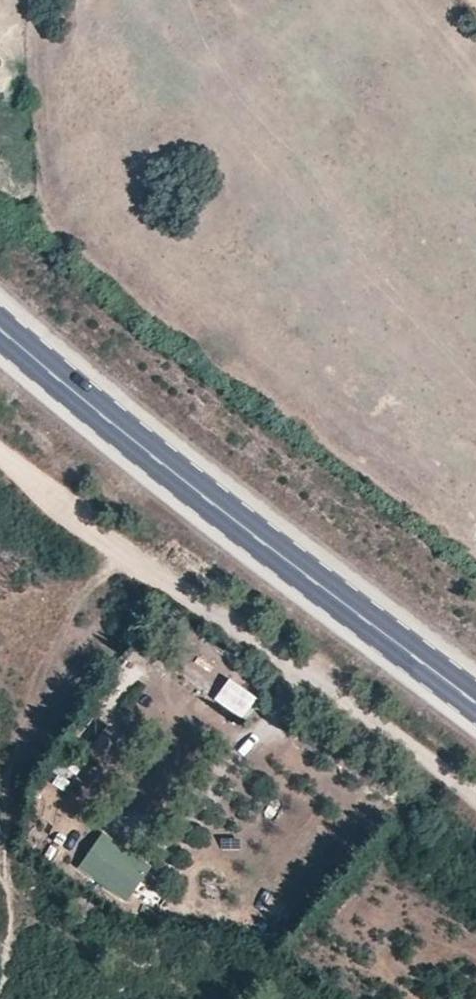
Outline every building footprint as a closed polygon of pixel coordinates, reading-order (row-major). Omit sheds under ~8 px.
[(255,700),(230,684),(217,703),(242,720),(255,700)] [(52,785),(67,793),(76,774),(62,766),(52,785)] [(162,896),(142,882),(153,867),(104,831),(76,869),(145,919),(162,896)]
